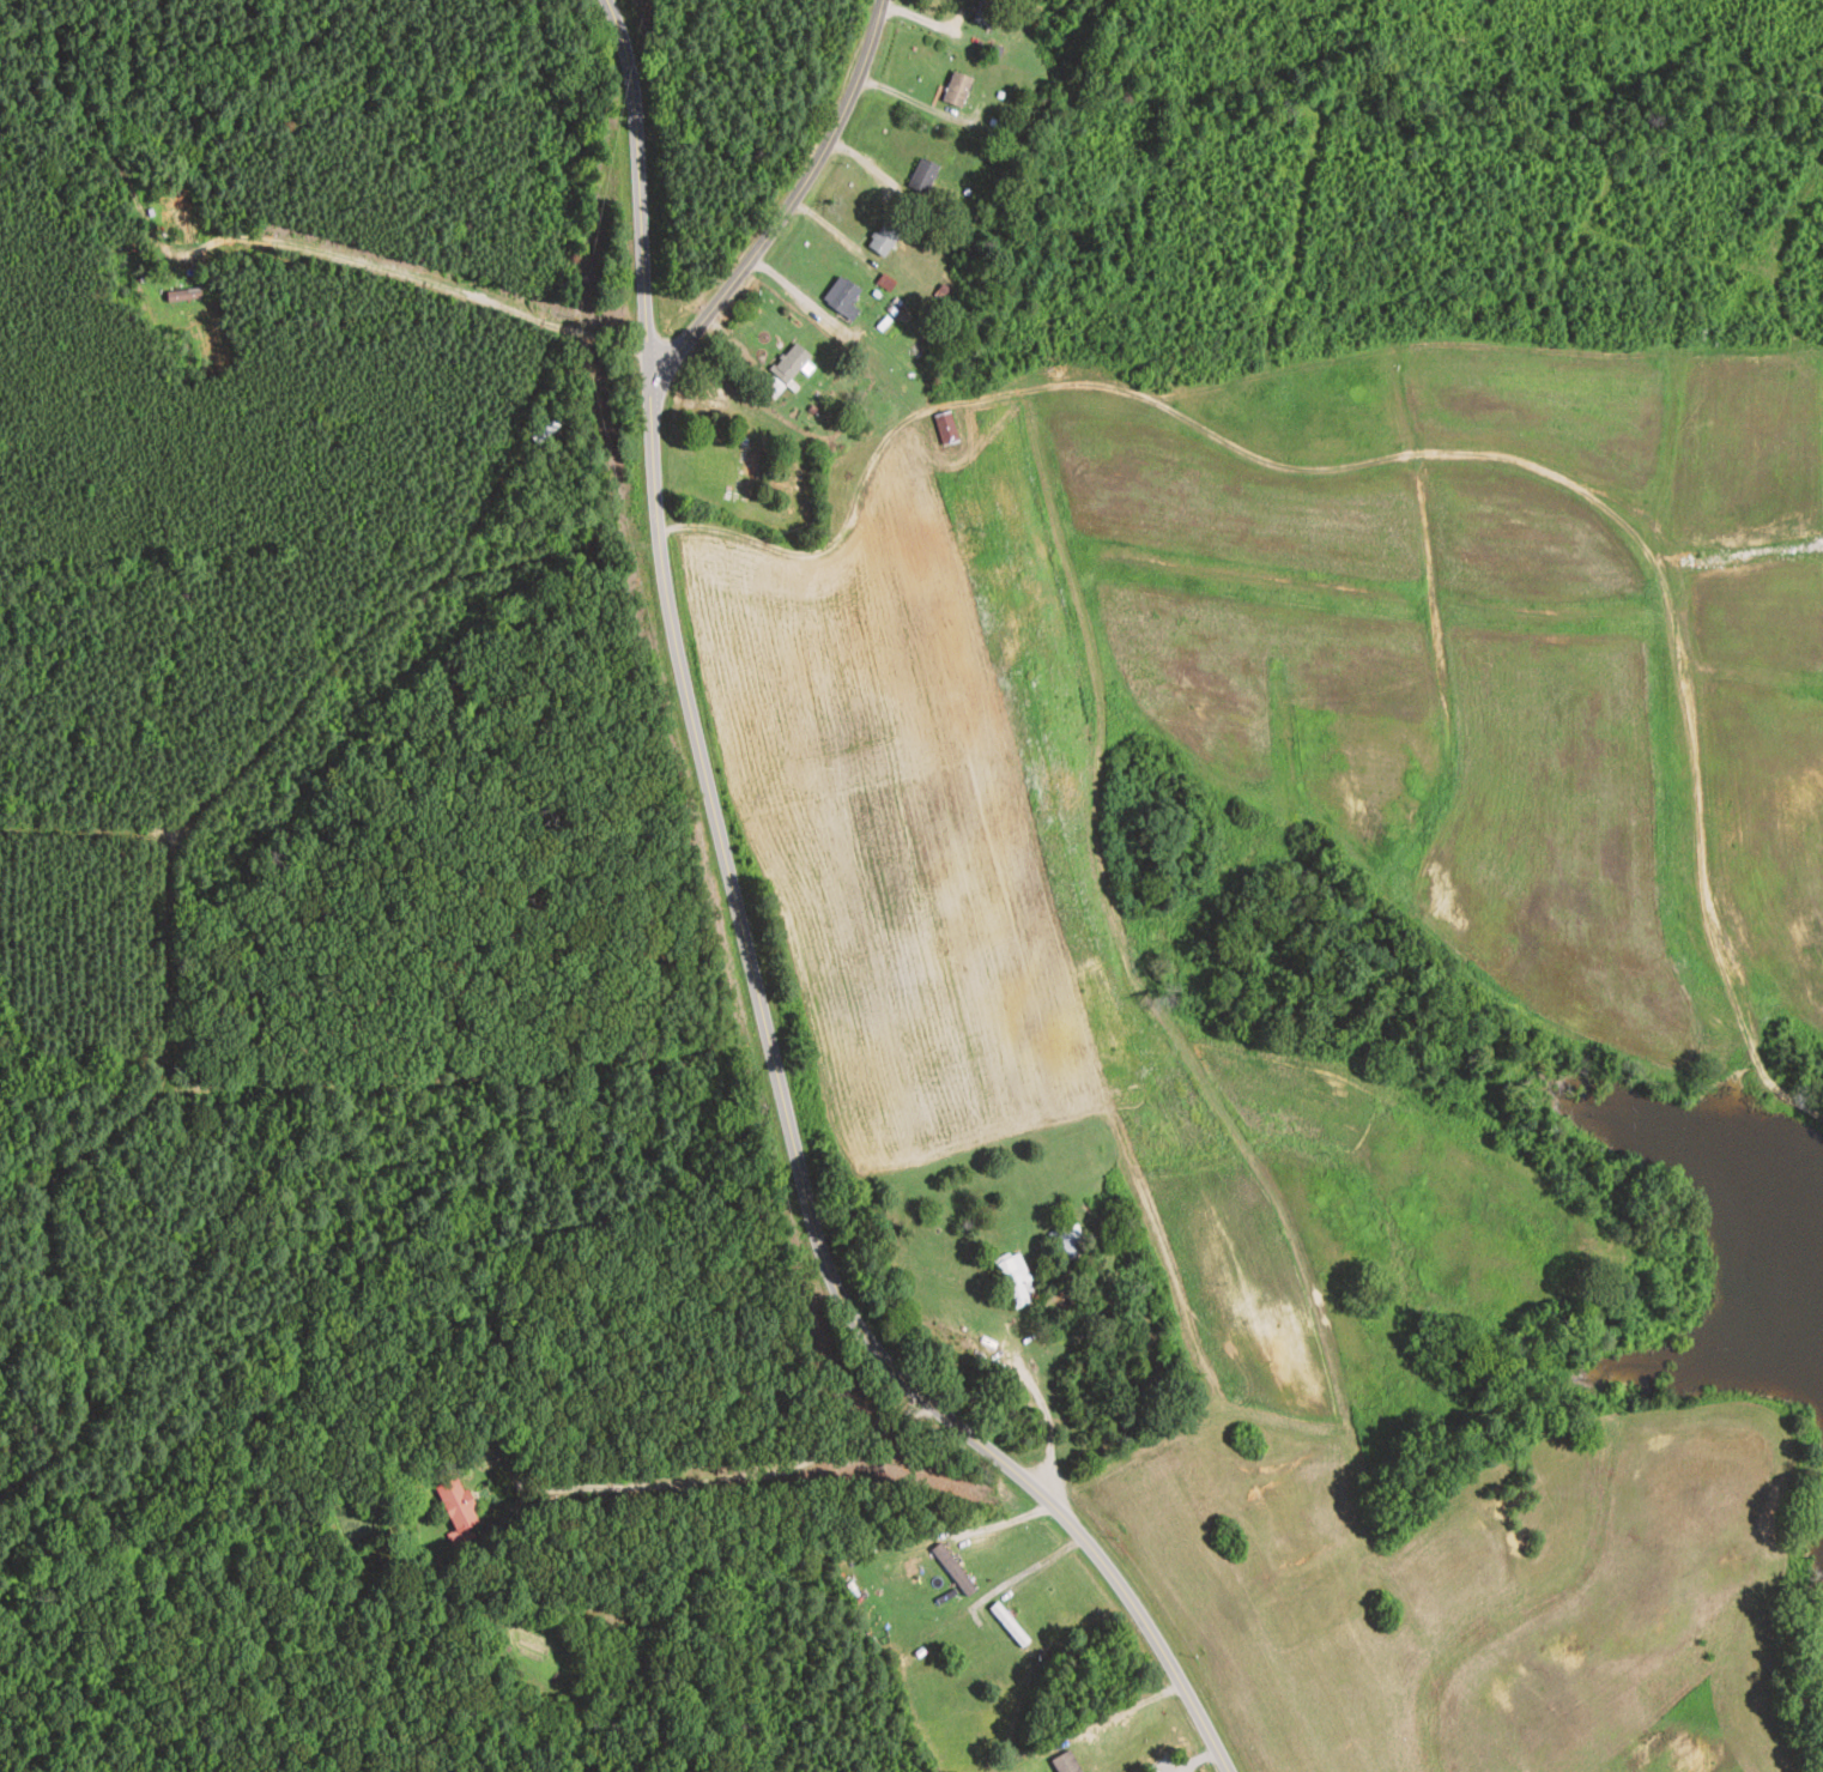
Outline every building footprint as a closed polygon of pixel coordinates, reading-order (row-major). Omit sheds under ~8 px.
[(971,79),(952,72),(941,102),(960,109),(971,79)] [(939,167),(920,158),(906,186),(925,195),(939,167)] [(865,246),(881,258),(901,232),(885,220),(865,246)] [(860,291),(839,276),(821,301),(850,323),(859,311),(850,305),(860,291)] [(809,356),(792,343),(758,388),(775,401),(809,356)] [(958,441),(949,411),(932,416),(941,446),(958,441)] [(1047,1236),(1061,1264),(1082,1254),(1068,1225),(1047,1236)] [(1013,1307),(1038,1295),(1018,1254),(993,1266),(1013,1307)] [(434,1487),(453,1533),(448,1535),(453,1548),(482,1536),(458,1478),(434,1487)] [(976,1590),(941,1544),(931,1552),(965,1597),(976,1590)] [(988,1609),(1020,1649),(1029,1642),(997,1602),(988,1609)] [(1056,1771),(1081,1771),(1069,1750),(1050,1761),(1056,1771)]
